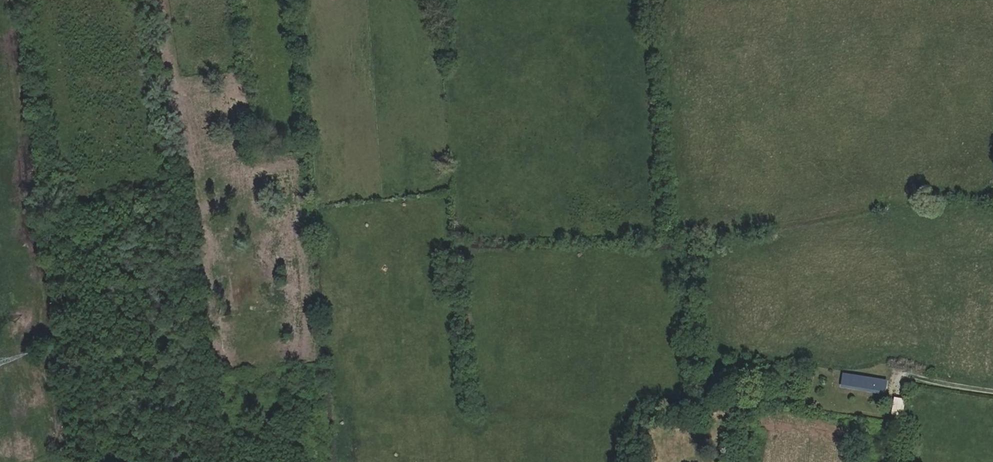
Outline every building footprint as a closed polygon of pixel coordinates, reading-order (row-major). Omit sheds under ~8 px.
[(841,375),(838,389),(884,398),(886,384),(841,375)] [(893,416),(903,418),(906,403),(896,401),(893,416)]
